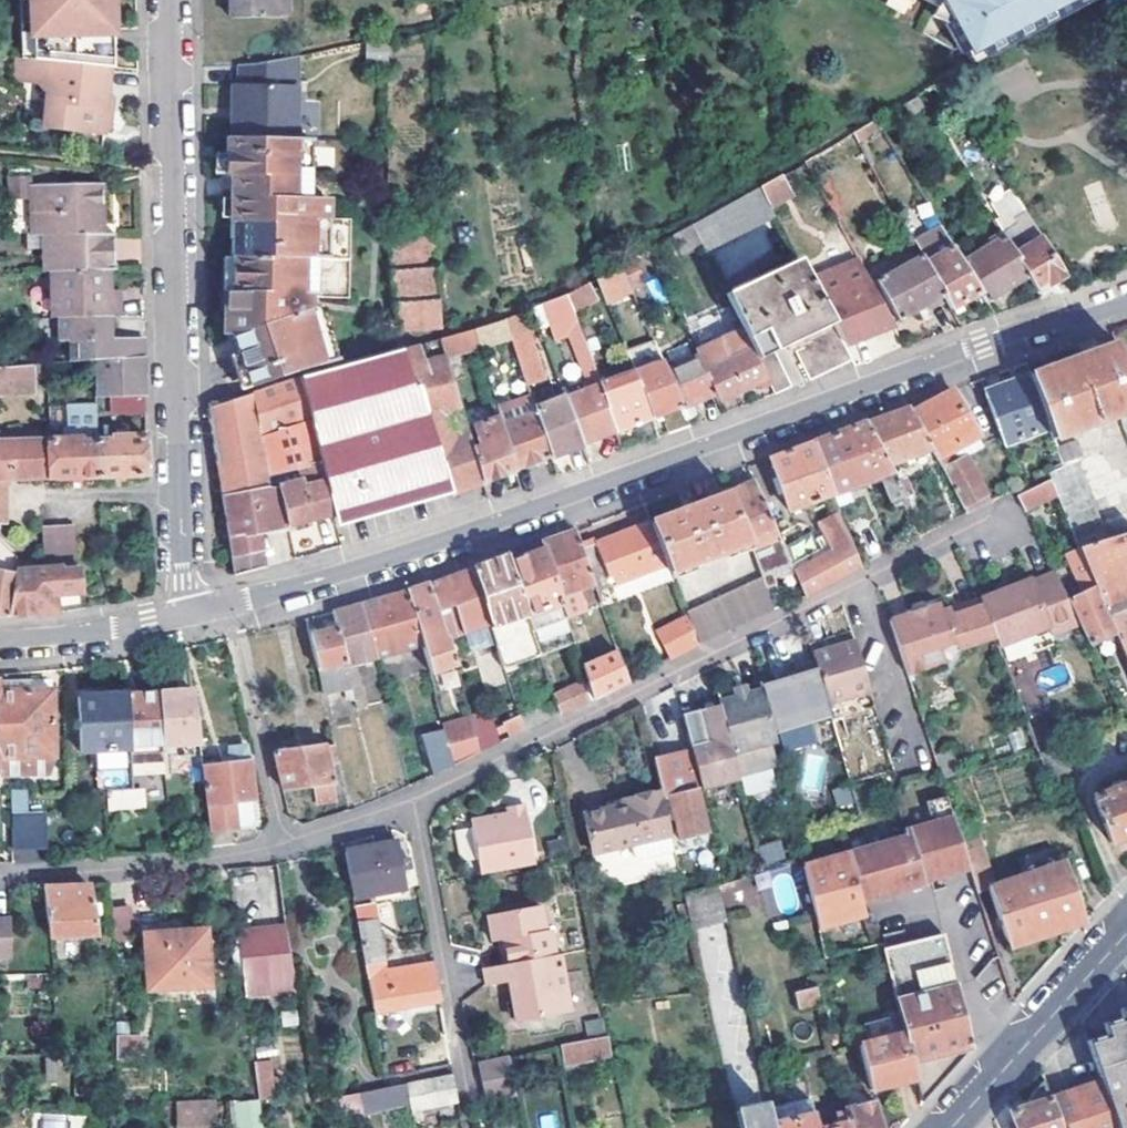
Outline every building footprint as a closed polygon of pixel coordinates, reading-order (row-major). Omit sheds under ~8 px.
[(104,67),(107,67),(108,58),(102,57),(104,34),(110,35),(112,0),(37,0),(37,2),(32,61),(104,67)] [(230,16),(286,15),(286,0),(230,0),(230,16)] [(950,18),(944,27),(962,55),(966,53),(974,64),(1091,0),(923,0),(950,18)] [(25,1),(19,59),(32,61),(37,2),(25,1)] [(386,42),(369,43),(368,65),(387,64),(386,42)] [(233,110),(233,138),(295,138),(295,57),(255,64),(240,66),(240,84),(233,84),(233,110)] [(19,59),(12,59),(10,81),(31,83),(32,61),(19,59)] [(102,97),(104,67),(32,61),(31,83),(42,84),(38,128),(98,134),(104,129),(106,113),(101,107),(101,103),(102,97)] [(945,81),(935,87),(942,99),(952,93),(945,81)] [(875,122),(858,131),(865,144),(882,133),(875,122)] [(231,287),(225,287),(225,298),(225,321),(229,334),(234,347),(237,354),(248,388),(331,363),(314,310),(307,309),(305,299),(349,295),(348,219),(327,219),(326,199),(305,198),(304,139),(295,138),(233,138),(225,138),(224,149),(222,173),(230,174),(230,185),(229,197),(228,219),(233,219),(243,220),(244,251),(232,254),(231,287)] [(222,173),(224,149),(214,149),(213,171),(222,173)] [(761,188),(771,207),(793,195),(783,176),(761,188)] [(26,205),(26,188),(26,180),(4,180),(5,206),(26,205)] [(96,187),(26,188),(26,205),(27,235),(40,235),(40,253),(41,273),(51,273),(103,271),(109,271),(108,235),(92,235),(91,225),(98,225),(96,187)] [(761,188),(693,225),(705,248),(708,255),(777,218),(771,207),(761,188)] [(228,219),(229,197),(218,197),(218,219),(228,219)] [(907,229),(893,205),(880,213),(893,237),(907,229)] [(233,219),(232,254),(244,251),(243,220),(233,219)] [(1008,243),(1030,279),(1039,293),(1067,276),(1032,221),(1025,225),(1028,230),(1008,243)] [(108,225),(98,225),(91,225),(92,235),(108,235),(108,225)] [(693,225),(674,235),(685,257),(705,248),(693,225)] [(443,329),(434,230),(389,234),(395,333),(443,329)] [(40,235),(27,235),(21,235),(22,253),(40,253),(40,235)] [(981,294),(986,303),(1030,279),(1008,243),(1005,238),(962,263),(981,294)] [(926,264),(944,296),(952,311),(981,294),(962,263),(953,249),(926,264)] [(231,287),(232,254),(221,255),(220,287),(225,287),(231,287)] [(926,264),(922,257),(877,282),(899,321),(926,307),(928,312),(944,303),(941,298),(944,296),(926,264)] [(812,284),(847,350),(873,337),(896,326),(863,266),(858,258),(812,284)] [(775,396),(793,387),(776,352),(785,348),(805,338),(809,345),(796,351),(809,381),(854,365),(847,350),(812,284),(799,260),(727,295),(745,332),(767,380),(775,396)] [(631,291),(620,265),(597,278),(607,305),(631,291)] [(57,319),(107,317),(117,316),(116,298),(105,298),(104,291),(103,271),(51,273),(53,319),(57,319)] [(567,295),(576,320),(584,316),(582,310),(590,306),(582,286),(567,295)] [(615,433),(592,368),(576,320),(567,295),(551,302),(543,305),(555,340),(570,335),(590,389),(564,398),(581,446),(599,439),(615,433)] [(546,382),(522,314),(505,321),(510,338),(526,389),(546,382)] [(67,365),(94,362),(143,357),(142,339),(109,341),(108,336),(107,317),(57,319),(59,348),(66,348),(67,365)] [(221,337),(229,334),(225,321),(218,324),(216,325),(221,337)] [(505,321),(474,330),(479,348),(510,338),(505,321)] [(446,359),(455,356),(479,348),(474,330),(440,340),(446,359)] [(714,394),(718,401),(767,380),(745,332),(696,354),(697,356),(714,394)] [(407,349),(448,493),(474,486),(482,484),(471,447),(453,382),(446,359),(440,340),(407,349)] [(1053,440),(1119,414),(1126,434),(1126,371),(1114,345),(1084,356),(1030,376),(1047,424),(1053,440)] [(448,493),(407,349),(301,379),(330,516),(332,527),(341,524),(448,493)] [(248,388),(237,354),(228,357),(240,390),(248,388)] [(446,359),(453,382),(462,379),(455,356),(446,359)] [(697,356),(665,370),(682,409),(692,405),(697,403),(714,394),(697,356)] [(143,377),(143,357),(94,362),(95,399),(111,398),(143,397),(143,377)] [(682,409),(665,370),(662,361),(634,374),(651,419),(659,415),(667,435),(690,427),(687,420),(682,409)] [(601,365),(592,368),(615,433),(651,419),(634,374),(633,373),(608,382),(601,365)] [(39,367),(0,369),(0,397),(40,395),(39,367)] [(986,393),(1005,446),(1047,424),(1030,376),(986,393)] [(234,576),(264,568),(255,535),(279,529),(330,516),(301,379),(208,409),(210,423),(234,576)] [(952,390),(910,412),(932,452),(966,513),(1007,494),(996,473),(979,482),(967,459),(956,465),(949,452),(976,437),(952,390)] [(143,397),(111,398),(112,414),(144,414),(143,397)] [(502,427),(535,416),(533,410),(529,398),(496,409),(502,427)] [(535,416),(548,459),(581,446),(564,398),(533,410),(535,416)] [(515,471),(502,427),(496,409),(495,404),(487,407),(491,419),(473,425),(479,444),(471,447),(482,484),(509,474),(515,471)] [(692,405),(682,409),(687,420),(697,416),(692,405)] [(49,477),(97,475),(95,443),(94,429),(96,414),(96,406),(67,408),(67,436),(62,436),(61,441),(49,442),(49,477)] [(864,423),(886,470),(932,452),(910,412),(907,407),(886,414),(864,423)] [(535,416),(502,427),(515,471),(533,465),(548,459),(535,416)] [(810,442),(831,496),(878,476),(888,500),(898,496),(890,478),(886,470),(864,423),(855,426),(810,442)] [(112,442),(95,443),(97,475),(121,473),(146,472),(145,437),(128,437),(127,432),(119,432),(119,438),(112,438),(112,442)] [(956,465),(967,459),(983,450),(976,437),(949,452),(956,465)] [(49,477),(49,442),(0,444),(0,524),(7,524),(7,480),(49,477)] [(831,496),(810,442),(768,457),(787,512),(831,496)] [(1063,468),(1076,462),(1081,460),(1075,443),(1057,450),(1063,468)] [(1110,540),(1076,462),(1063,468),(1048,475),(1051,481),(1057,494),(1080,549),(1110,540)] [(895,475),(890,478),(898,496),(901,501),(911,496),(902,479),(898,480),(895,475)] [(791,565),(789,561),(753,481),(733,490),(726,493),(746,544),(761,580),(773,610),(784,606),(770,574),(791,565)] [(1017,498),(1024,512),(1057,494),(1051,481),(1017,498)] [(667,564),(671,573),(746,544),(726,493),(688,507),(650,521),(667,564)] [(901,501),(907,515),(917,510),(911,496),(901,501)] [(817,548),(789,561),(791,565),(805,596),(859,567),(839,515),(815,524),(820,534),(812,538),(817,548)] [(581,548),(596,591),(667,564),(650,521),(581,548)] [(43,526),(44,559),(69,562),(67,526),(43,526)] [(596,591),(581,548),(574,530),(548,539),(540,542),(561,604),(565,603),(564,599),(580,593),(587,613),(602,607),(596,591)] [(1110,540),(1080,549),(1098,590),(1117,634),(1126,657),(1126,535),(1110,540)] [(532,545),(507,555),(541,656),(575,643),(561,604),(540,542),(532,545)] [(10,616),(18,557),(0,543),(0,617),(10,616)] [(1072,553),(1089,594),(1098,590),(1080,549),(1072,553)] [(471,568),(492,632),(505,669),(541,656),(507,555),(478,566),(471,568)] [(54,593),(84,590),(83,575),(82,569),(61,570),(60,567),(38,568),(37,564),(18,557),(10,616),(56,611),(54,593)] [(667,564),(596,591),(602,607),(673,580),(671,573),(667,564)] [(451,576),(429,584),(449,648),(492,632),(471,568),(451,576)] [(1004,589),(980,599),(994,638),(998,648),(1049,629),(1052,637),(1081,625),(1069,601),(1056,574),(1033,584),(1031,579),(1004,589)] [(700,644),(773,610),(761,580),(687,613),(689,619),(700,644)] [(449,648),(429,584),(412,590),(407,592),(421,644),(423,651),(429,673),(455,664),(449,648)] [(1089,594),(1069,601),(1081,625),(1091,646),(1117,634),(1098,590),(1089,594)] [(421,644),(407,592),(406,591),(384,597),(363,603),(377,655),(421,644)] [(916,608),(890,619),(907,672),(950,658),(955,661),(962,646),(994,638),(980,599),(953,609),(950,603),(942,606),(939,599),(916,608)] [(337,628),(346,664),(377,655),(363,603),(333,612),(337,628)] [(668,660),(700,644),(689,619),(658,635),(668,660)] [(337,628),(309,635),(323,698),(329,696),(347,692),(353,690),(346,664),(337,628)] [(809,642),(812,652),(831,647),(828,637),(809,642)] [(1003,647),(1007,661),(1036,651),(1032,638),(1003,647)] [(831,647),(812,652),(814,657),(827,704),(869,691),(854,640),(831,647)] [(429,673),(423,651),(407,656),(414,677),(429,673)] [(762,689),(772,728),(830,712),(827,704),(814,657),(795,663),(796,667),(797,672),(776,678),(760,683),(762,689)] [(623,665),(587,681),(593,699),(629,682),(623,665)] [(774,674),(776,678),(797,672),(796,667),(774,674)] [(721,700),(762,689),(760,683),(759,679),(719,691),(721,700)] [(1,771),(1,760),(55,757),(53,681),(28,681),(29,691),(0,692),(0,682),(0,771),(1,771)] [(29,691),(28,681),(0,682),(0,692),(29,691)] [(587,681),(554,696),(555,700),(560,714),(593,699),(587,681)] [(762,689),(721,700),(734,749),(756,743),(775,739),(775,738),(772,728),(762,689)] [(161,692),(168,745),(199,742),(193,690),(161,692)] [(347,692),(349,703),(356,702),(353,690),(347,692)] [(161,692),(130,695),(137,748),(137,751),(139,770),(170,766),(168,745),(161,692)] [(347,692),(329,696),(332,708),(349,703),(347,692)] [(137,748),(130,695),(82,699),(86,754),(120,752),(137,751),(137,748)] [(555,700),(520,717),(525,731),(560,714),(555,700)] [(707,704),(682,711),(689,740),(694,757),(702,789),(742,778),(739,766),(734,749),(721,700),(707,704)] [(491,709),(470,715),(472,721),(482,752),(502,742),(491,709)] [(444,729),(446,734),(454,766),(482,752),(472,721),(444,729)] [(423,741),(432,776),(454,766),(446,734),(423,741)] [(274,753),(282,787),(310,782),(313,794),(334,790),(329,766),(338,764),(333,740),(303,746),(302,741),(295,742),(296,748),(274,753)] [(694,757),(689,740),(652,749),(656,766),(662,764),(680,839),(708,833),(690,758),(694,757)] [(756,743),(734,749),(739,766),(761,761),(756,743)] [(232,761),(249,759),(248,744),(231,746),(232,761)] [(137,751),(120,752),(125,793),(142,790),(139,770),(137,751)] [(818,795),(828,757),(805,752),(796,789),(818,795)] [(50,774),(55,757),(1,760),(1,771),(1,775),(50,774)] [(232,761),(201,764),(210,833),(256,826),(249,759),(232,761)] [(883,776),(852,787),(865,837),(897,827),(883,776)] [(623,798),(661,789),(659,780),(620,790),(623,798)] [(838,809),(853,803),(847,785),(832,790),(838,809)] [(117,794),(115,809),(151,803),(149,789),(142,790),(125,793),(117,794)] [(623,798),(583,808),(594,849),(631,839),(633,848),(640,851),(674,843),(661,789),(623,798)] [(1095,805),(1116,848),(1126,842),(1126,789),(1095,805)] [(46,790),(13,791),(13,850),(47,850),(46,790)] [(823,957),(882,941),(904,1030),(916,1075),(923,1102),(950,1070),(971,1046),(963,1012),(942,931),(895,942),(892,930),(883,932),(878,910),(863,914),(859,901),(922,882),(921,880),(970,868),(962,842),(958,832),(948,798),(927,804),(933,826),(879,841),(880,846),(869,849),(865,837),(840,843),(844,855),(801,866),(823,957)] [(523,808),(501,813),(505,824),(470,831),(482,879),(536,867),(523,808)] [(505,824),(501,813),(467,820),(470,831),(505,824)] [(981,836),(990,861),(1000,857),(988,823),(958,832),(962,842),(981,836)] [(990,889),(1011,948),(1085,924),(1065,861),(1061,863),(1032,872),(998,883),(990,861),(981,836),(962,842),(970,868),(978,893),(990,889)] [(400,840),(345,852),(355,898),(411,887),(400,840)] [(780,840),(759,845),(763,863),(784,858),(780,840)] [(1032,872),(1061,863),(1056,847),(1026,856),(1032,872)] [(793,878),(778,878),(778,907),(793,907),(793,878)] [(717,884),(685,895),(693,929),(725,920),(717,884)] [(44,889),(51,938),(96,936),(89,887),(44,889)] [(110,902),(114,936),(134,934),(130,901),(110,902)] [(376,905),(356,908),(360,924),(379,920),(376,905)] [(511,966),(556,957),(551,933),(546,934),(540,908),(490,919),(495,945),(500,944),(506,943),(511,966)] [(12,953),(9,914),(0,915),(0,955),(12,953)] [(377,1011),(441,1000),(435,962),(380,972),(377,961),(386,959),(379,920),(360,924),(377,1011)] [(246,994),(295,987),(285,923),(238,931),(246,994)] [(726,923),(697,928),(718,1055),(747,1050),(726,923)] [(145,936),(150,990),(209,985),(205,931),(145,936)] [(506,943),(500,944),(506,968),(511,966),(506,943)] [(506,968),(509,984),(513,999),(517,1021),(518,1025),(573,1014),(561,955),(556,957),(511,966),(506,968)] [(506,968),(484,972),(488,988),(497,986),(509,984),(506,968)] [(820,1003),(816,986),(795,991),(799,1008),(820,1003)] [(517,1021),(513,999),(507,1000),(512,1022),(517,1021)] [(589,1023),(593,1040),(609,1036),(606,1019),(589,1023)] [(1115,1036),(1090,1046),(1100,1074),(1101,1079),(1118,1127),(1126,1127),(1126,1027),(1115,1036)] [(871,1087),(916,1075),(904,1030),(859,1042),(871,1087)] [(593,1040),(562,1047),(566,1071),(614,1061),(609,1036),(593,1040)] [(139,1059),(139,1041),(118,1041),(118,1059),(139,1059)] [(277,1057),(254,1059),(258,1099),(281,1097),(277,1057)] [(510,1058),(480,1065),(487,1103),(517,1098),(510,1058)] [(83,1101),(79,1074),(40,1074),(40,1099),(83,1101)] [(407,1084),(412,1111),(458,1102),(454,1074),(407,1084)] [(1100,1074),(1052,1091),(1053,1095),(1101,1079),(1100,1074)] [(1064,1127),(1118,1127),(1101,1079),(1053,1095),(1064,1127)] [(364,1114),(365,1119),(412,1111),(407,1084),(385,1088),(361,1092),(364,1114)] [(361,1092),(340,1096),(344,1118),(364,1114),(361,1092)] [(1053,1095),(1012,1109),(1019,1127),(1064,1127),(1053,1095)] [(178,1103),(178,1126),(219,1123),(216,1100),(178,1103)] [(261,1100),(231,1100),(231,1127),(261,1127),(261,1100)] [(847,1107),(852,1127),(884,1127),(877,1100),(847,1107)] [(772,1127),(780,1127),(814,1115),(811,1102),(769,1113),(772,1127)] [(738,1127),(772,1127),(769,1113),(767,1105),(735,1112),(738,1127)] [(825,1127),(852,1127),(847,1107),(839,1109),(842,1123),(825,1127)] [(81,1114),(31,1114),(31,1127),(81,1127),(81,1114)] [(541,1116),(542,1127),(554,1127),(553,1115),(541,1116)] [(814,1115),(780,1127),(817,1127),(814,1115)]
